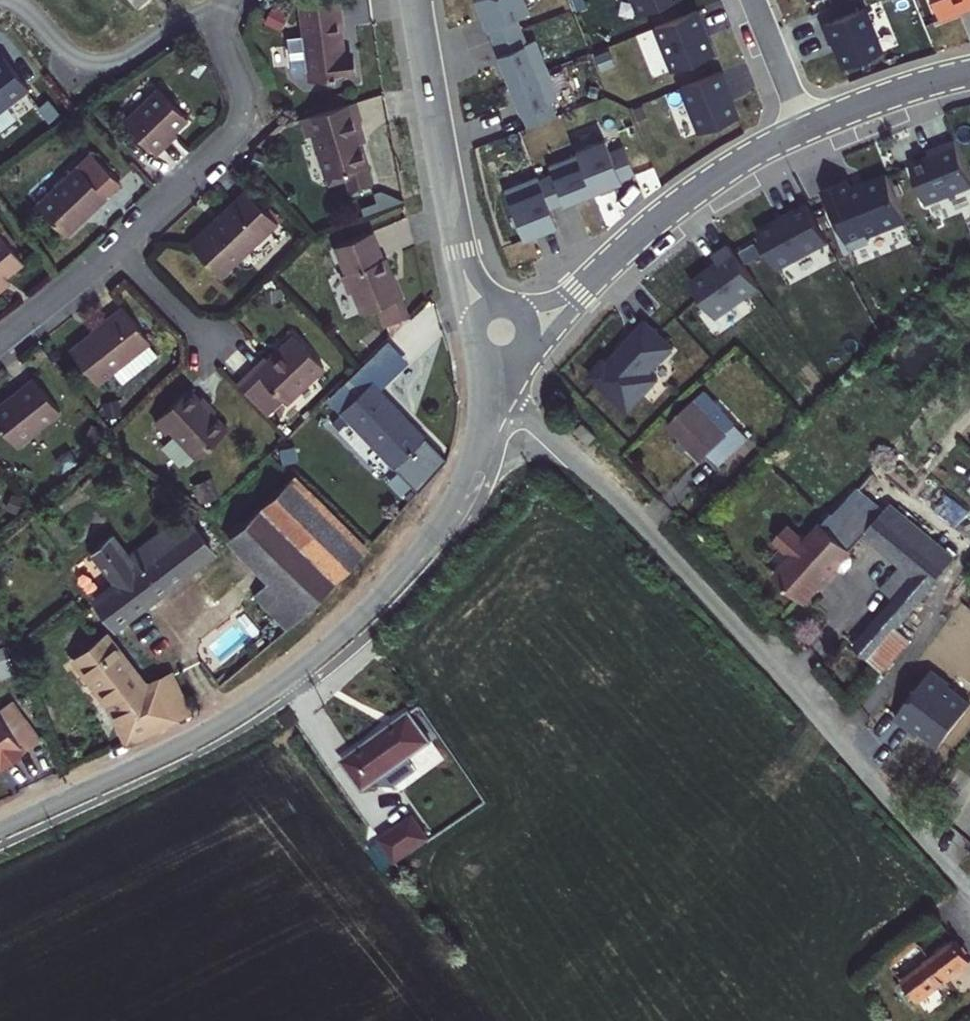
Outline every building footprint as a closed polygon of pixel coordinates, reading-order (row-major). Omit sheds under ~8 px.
[(341,28),(338,0),(326,0),(298,4),(301,32),(287,34),(292,75),(307,72),(308,79),(348,74),(346,53),(342,54),(339,29),(341,28)] [(493,59),(527,47),(515,16),(528,12),(523,0),(471,0),(493,59)] [(636,14),(671,0),(630,0),(636,14)] [(937,19),(957,11),(956,9),(967,5),(968,7),(969,6),(969,0),(930,0),(937,19)] [(273,24),(276,9),(266,7),(262,22),(273,24)] [(865,10),(824,27),(842,71),(884,54),(865,10)] [(699,28),(692,11),(650,28),(667,71),(707,55),(697,29),(699,28)] [(527,47),(493,59),(515,120),(522,118),(525,128),(558,116),(552,101),(559,98),(539,42),(527,47)] [(0,56),(0,111),(29,89),(2,54),(0,56)] [(723,87),(717,71),(676,87),(694,133),(733,117),(720,88),(723,87)] [(124,123),(154,153),(188,119),(159,91),(124,123)] [(328,100),(307,107),(309,114),(330,107),(328,100)] [(309,134),(321,178),(345,170),(350,189),(368,184),(362,165),(350,122),(358,119),(353,101),(330,107),(309,114),(297,117),(303,136),(309,134)] [(573,152),(578,163),(592,195),(635,177),(622,148),(613,152),(607,138),(573,152)] [(953,141),(935,148),(937,153),(909,164),(925,204),(969,187),(969,182),(953,141)] [(66,236),(108,198),(107,197),(121,183),(93,154),(38,206),(66,236)] [(578,163),(538,180),(552,212),(592,195),(578,163)] [(904,221),(886,174),(849,189),(846,180),(821,190),(832,217),(835,216),(848,249),(869,240),(867,236),(904,221)] [(538,180),(503,195),(524,243),(558,228),(552,212),(538,180)] [(219,274),(275,221),(246,190),(217,217),(220,221),(192,247),(219,274)] [(778,220),(756,231),(776,269),(827,242),(806,204),(790,213),(792,215),(782,221),(778,220)] [(380,260),(370,234),(334,247),(359,313),(382,304),(400,297),(385,257),(380,260)] [(24,263),(0,235),(0,282),(24,263)] [(713,256),(717,262),(689,283),(715,318),(758,287),(728,245),(713,256)] [(407,315),(400,297),(382,304),(389,323),(407,315)] [(147,342),(148,341),(122,308),(68,350),(95,384),(112,371),(121,382),(157,355),(147,342)] [(618,410),(650,379),(643,372),(668,348),(642,321),(601,359),(597,355),(581,371),(618,410)] [(286,402),(325,365),(296,335),(270,358),(266,354),(236,383),(266,412),(282,398),(286,402)] [(59,413),(32,379),(0,404),(0,434),(12,450),(59,413)] [(340,411),(394,466),(426,436),(372,380),(340,411)] [(566,397),(566,395),(560,388),(546,399),(553,408),(566,397)] [(170,431),(197,459),(227,430),(188,390),(154,423),(166,435),(170,431)] [(717,421),(725,412),(703,391),(668,425),(700,459),(706,454),(717,466),(747,436),(736,424),(727,431),(717,421)] [(727,431),(736,424),(725,412),(717,421),(727,431)] [(594,437),(581,423),(574,430),(587,443),(594,437)] [(302,615),(352,562),(365,548),(266,454),(206,512),(191,526),(183,533),(175,522),(130,556),(112,534),(93,552),(118,584),(96,601),(116,626),(213,552),(230,536),(270,578),(253,594),(287,629),(302,615)] [(817,599),(871,536),(905,566),(917,576),(912,582),(900,572),(880,594),(892,604),(856,646),(882,669),(909,638),(897,628),(969,545),(969,519),(937,491),(896,455),(845,513),(841,510),(787,572),(817,599)] [(900,572),(912,582),(917,576),(905,566),(900,572)] [(149,688),(106,635),(76,659),(111,704),(128,741),(193,710),(182,686),(176,676),(173,677),(149,688)] [(942,745),(969,704),(969,701),(951,688),(954,684),(932,668),(896,720),(918,734),(920,731),(942,745)] [(431,741),(409,712),(342,761),(363,791),(431,741)] [(3,768),(25,752),(0,716),(0,764),(3,768)] [(396,862),(428,839),(413,816),(380,839),(396,862)] [(969,963),(969,959),(956,941),(896,986),(900,991),(906,986),(918,1002),(969,963)]
